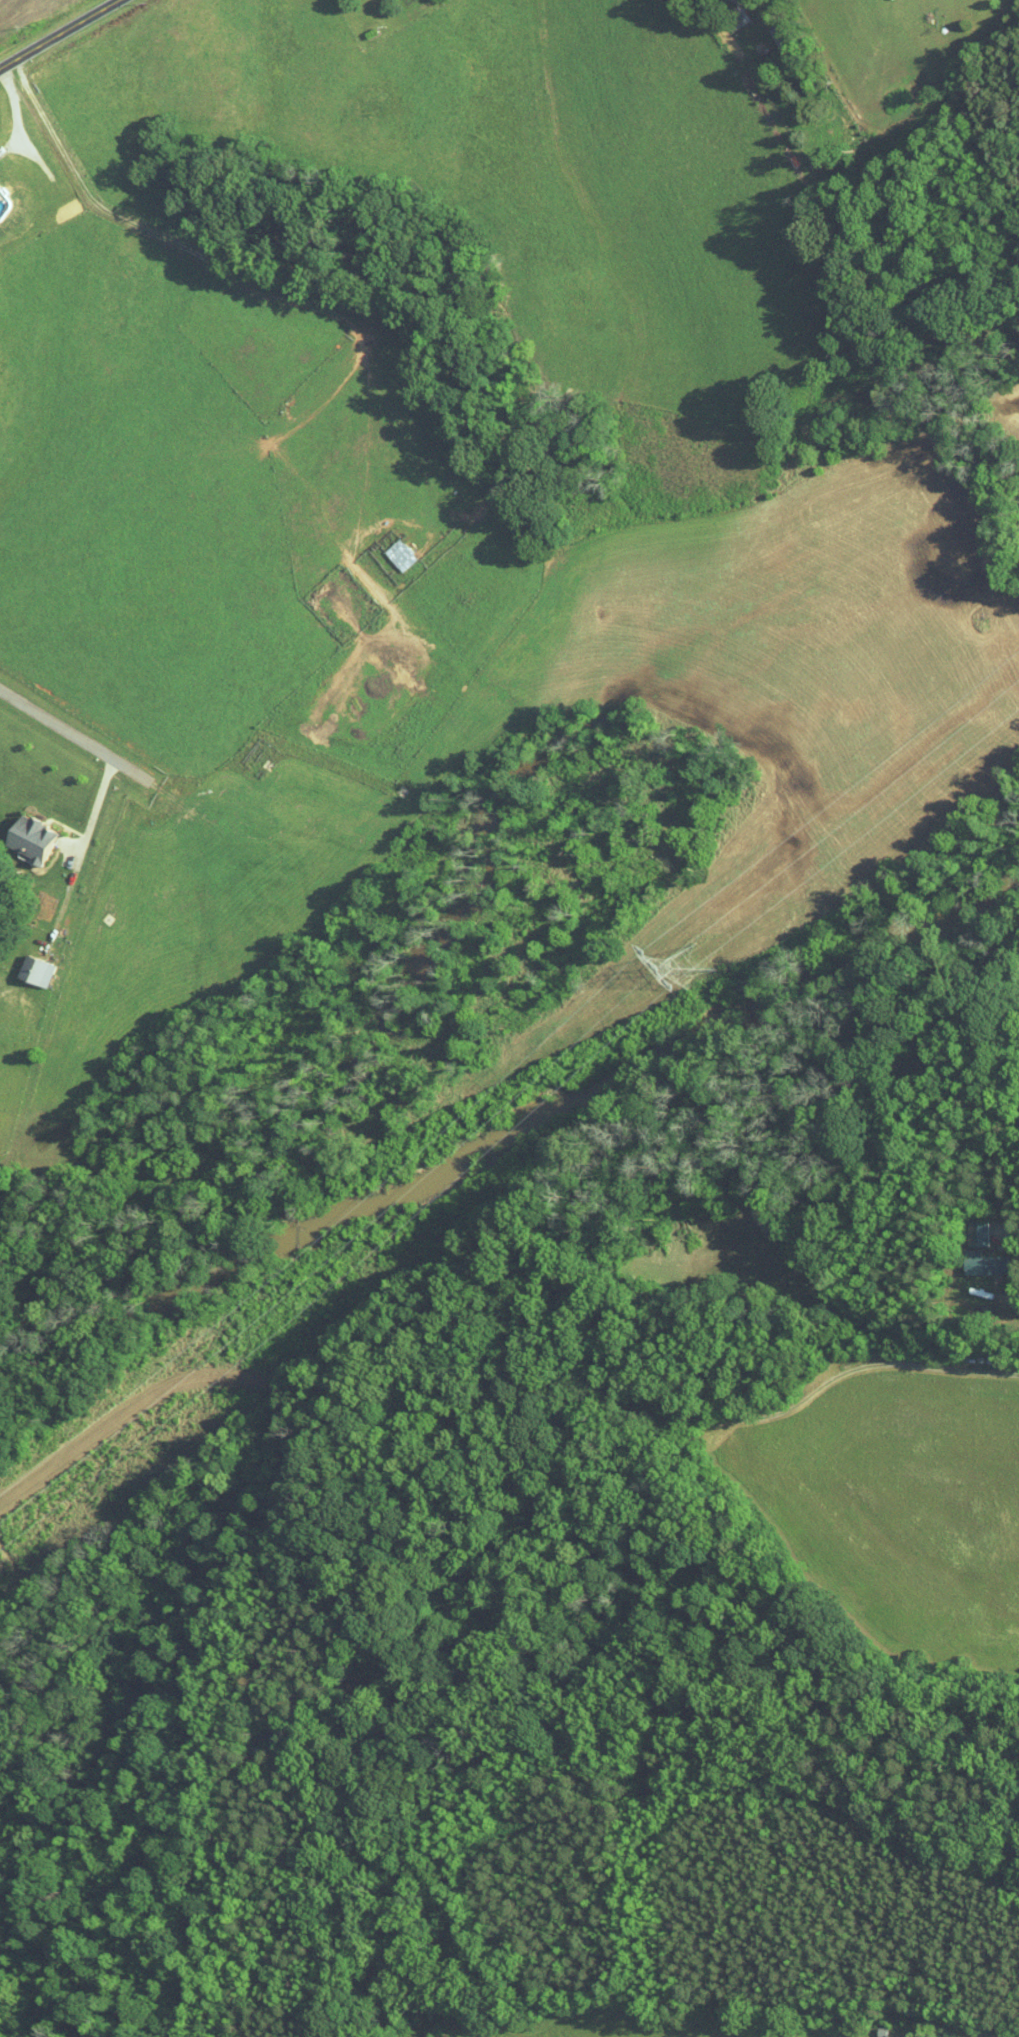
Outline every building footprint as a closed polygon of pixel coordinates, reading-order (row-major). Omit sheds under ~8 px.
[(383,552),(401,573),(417,559),(398,538),(383,552)] [(58,836),(22,813),(2,845),(37,868),(58,836)] [(16,978),(45,989),(54,966),(25,955),(16,978)] [(1007,1255),(982,1255),(982,1247),(988,1247),(987,1220),(966,1220),(967,1274),(1008,1274),(1007,1255)]
